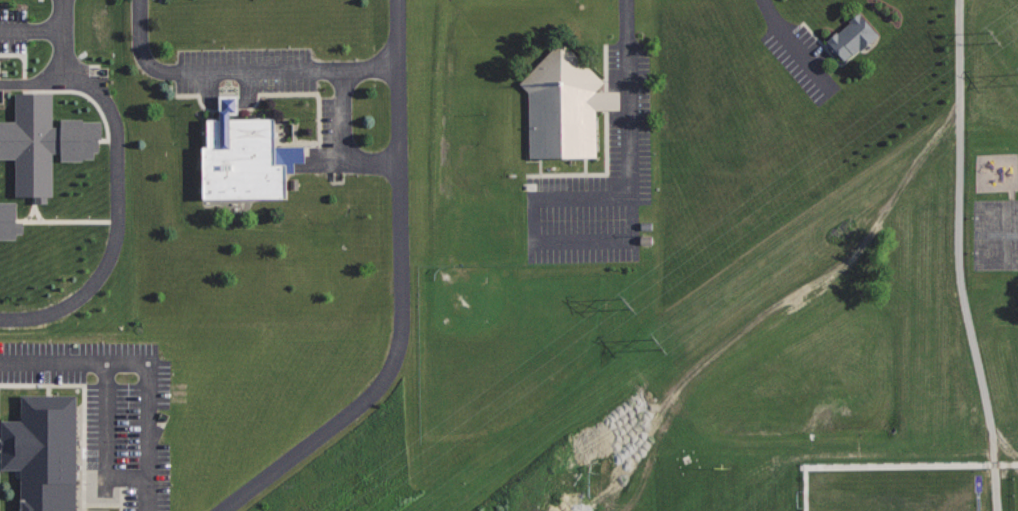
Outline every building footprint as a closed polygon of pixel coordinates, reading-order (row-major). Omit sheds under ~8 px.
[(858,10),(848,19),(850,22),(838,33),(836,32),(827,40),(830,44),(828,45),(837,54),(839,53),(845,59),(852,52),(854,54),(858,50),(859,51),(879,33),(858,10)] [(530,158),(598,158),(596,111),(607,111),(621,110),(621,91),(607,92),(597,92),(604,82),(562,39),(521,84),(530,94),(530,158)] [(14,158),(14,196),(35,196),(35,203),(48,203),(48,196),(52,196),(52,153),(60,153),(60,160),(83,160),(83,157),(94,157),(94,152),(98,152),(98,137),(100,137),(100,120),(83,120),(83,118),(61,118),(61,126),(52,126),(52,93),(16,93),(16,121),(0,121),(0,158),(14,158)] [(238,95),(217,94),(217,108),(217,118),(200,118),(201,148),(194,147),(195,200),(287,198),(287,171),(293,171),(293,165),(293,161),(304,161),(303,145),(274,146),(274,118),(230,118),(230,114),(239,114),(239,109),(238,95)] [(16,239),(16,233),(23,233),(23,220),(16,220),(16,201),(0,201),(0,239),(16,239)] [(19,395),(19,421),(0,421),(0,470),(18,470),(18,510),(75,510),(74,395),(19,395)]
